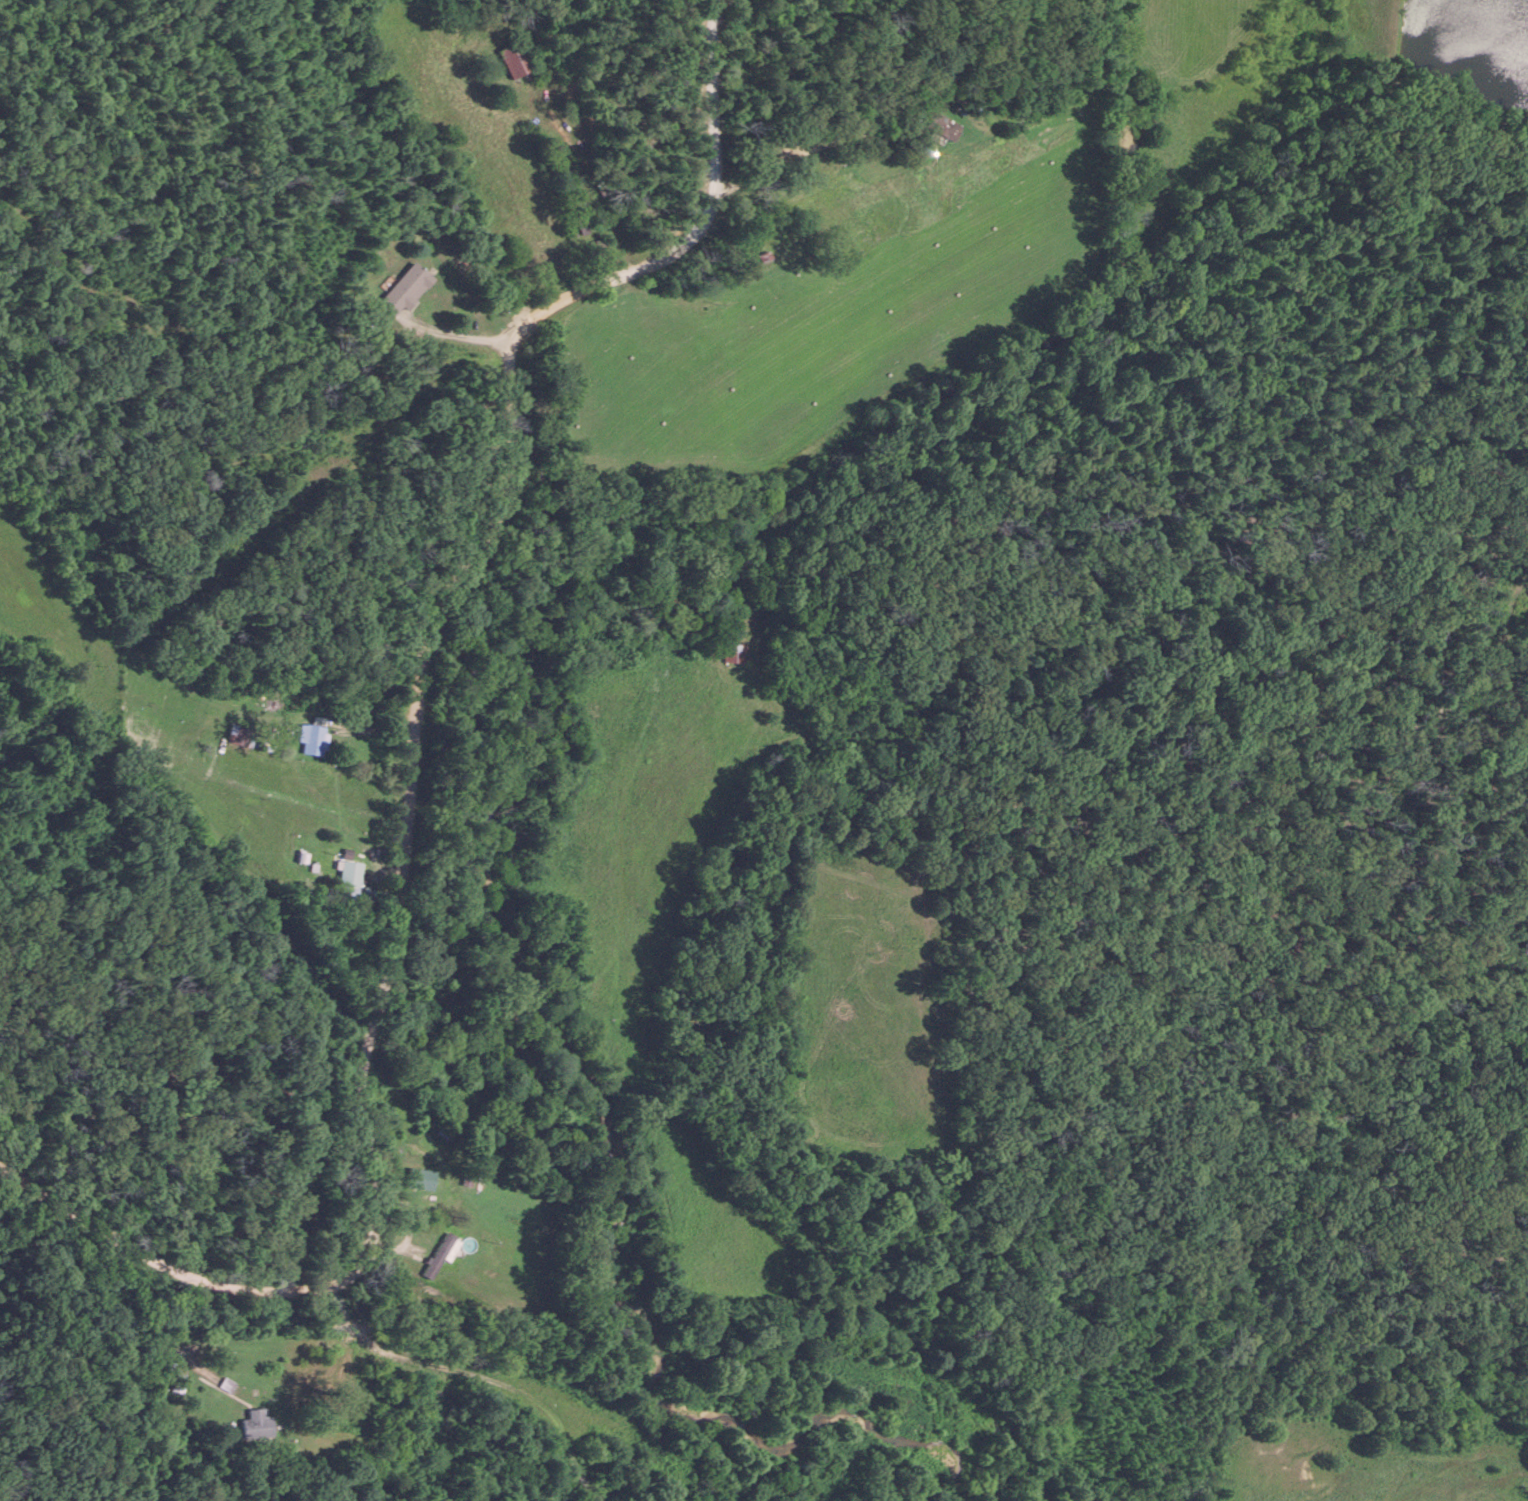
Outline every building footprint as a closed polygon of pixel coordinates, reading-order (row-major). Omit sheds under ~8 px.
[(535,68),(521,39),(495,51),(509,81),(535,68)] [(954,128),(925,112),(917,128),(945,143),(954,128)] [(370,303),(389,320),(424,281),(405,263),(370,303)] [(723,664),(749,664),(749,645),(723,645),(723,664)] [(295,754),(321,757),(325,728),(299,724),(295,754)] [(337,901),(356,901),(357,863),(338,862),(337,901)] [(437,1200),(438,1179),(415,1178),(414,1199),(437,1200)] [(417,1274),(430,1283),(458,1241),(445,1233),(417,1274)] [(169,1392),(181,1395),(185,1377),(173,1374),(169,1392)] [(238,1420),(239,1439),(272,1438),(271,1417),(261,1417),(261,1409),(245,1410),(246,1420),(238,1420)]
